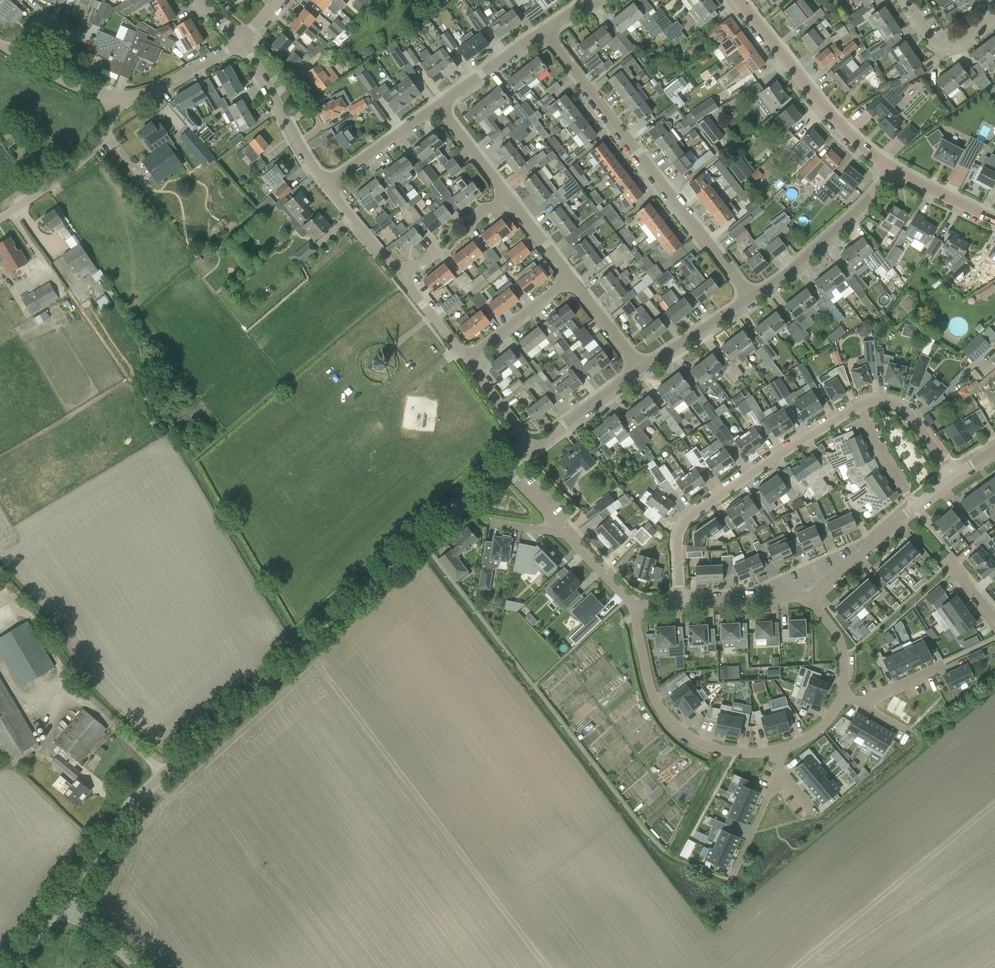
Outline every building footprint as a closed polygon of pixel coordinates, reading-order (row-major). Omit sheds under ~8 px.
[(10,0),(0,0),(0,21),(4,25),(8,20),(12,24),(21,14),(17,10),(19,8),(10,0)] [(77,16),(79,17),(80,16),(85,19),(93,0),(74,0),(72,6),(74,7),(71,13),(77,15),(77,16)] [(109,20),(113,8),(109,3),(102,0),(92,24),(99,27),(103,17),(109,20)] [(119,12),(133,3),(131,0),(126,0),(115,6),(113,8),(119,12)] [(155,13),(168,5),(165,0),(152,0),(148,2),(155,13)] [(329,0),(312,0),(323,10),(326,7),(334,15),(339,9),(329,0)] [(339,9),(340,9),(341,10),(347,4),(342,0),(329,0),(339,9)] [(358,0),(357,0),(352,6),(362,15),(368,9),(358,0)] [(368,9),(373,4),(369,0),(358,0),(368,9)] [(510,8),(516,4),(513,0),(504,0),(510,8)] [(556,0),(534,0),(536,4),(523,14),(529,21),(557,1),(556,0)] [(644,8),(648,13),(653,9),(646,0),(638,0),(644,8)] [(693,7),(689,11),(698,22),(716,8),(710,0),(702,0),(693,7)] [(802,0),(797,0),(781,13),(786,19),(787,18),(795,28),(804,21),(808,27),(825,14),(820,8),(813,13),(802,0)] [(936,1),(945,14),(957,6),(953,0),(937,0),(936,1)] [(957,6),(959,8),(966,4),(964,1),(966,0),(953,0),(957,6)] [(138,1),(133,3),(119,12),(124,16),(141,6),(138,1)] [(840,5),(845,14),(849,12),(844,2),(840,5)] [(633,3),(622,12),(635,29),(641,24),(652,39),(662,31),(650,16),(648,14),(644,17),(633,3)] [(168,5),(155,13),(162,25),(176,17),(168,5)] [(875,13),(869,17),(877,28),(892,19),(884,7),(875,13)] [(473,12),(472,12),(473,13),(476,17),(483,27),(488,24),(489,23),(485,18),(478,8),(473,12)] [(503,8),(497,12),(510,30),(521,22),(515,14),(512,9),(506,13),(503,8)] [(660,8),(650,16),(662,31),(662,32),(668,27),(661,18),(665,15),(660,8)] [(304,9),(296,17),(317,35),(320,31),(312,23),(315,19),(304,9)] [(857,9),(847,15),(850,22),(861,15),(857,9)] [(489,23),(488,24),(490,25),(493,30),(498,38),(510,30),(497,12),(496,11),(491,15),(494,19),(489,23)] [(620,32),(616,35),(629,52),(631,50),(633,52),(637,49),(633,44),(632,45),(625,36),(629,33),(635,29),(622,12),(611,20),(620,32)] [(478,31),(483,27),(476,17),(473,13),(468,17),(478,31)] [(861,15),(850,22),(851,22),(850,23),(853,27),(864,21),(861,15)] [(721,32),(726,39),(727,39),(740,30),(730,16),(703,36),(707,42),(721,32)] [(314,56),(320,51),(327,44),(317,35),(296,17),(289,26),(300,36),(303,32),(312,40),(315,37),(321,42),(315,47),(311,44),(306,49),(311,52),(314,56)] [(880,41),(877,43),(881,49),(889,44),(886,40),(891,36),(900,31),(896,26),(899,24),(894,17),(892,19),(877,28),(882,36),(878,38),(880,41)] [(177,26),(184,38),(197,30),(190,18),(181,23),(177,26)] [(337,19),(331,25),(340,33),(346,27),(337,19)] [(146,32),(152,36),(155,30),(149,27),(141,22),(135,26),(138,28),(146,32)] [(801,38),(811,51),(823,41),(822,41),(830,35),(820,22),(801,38)] [(99,30),(93,44),(97,46),(95,50),(109,56),(113,48),(116,49),(113,57),(116,58),(116,59),(124,62),(129,49),(129,48),(136,31),(128,28),(120,25),(115,37),(99,30)] [(167,35),(172,32),(173,32),(169,25),(156,31),(155,30),(152,36),(155,39),(158,40),(161,34),(168,38),(167,35)] [(340,33),(331,25),(326,31),(335,39),(340,33)] [(668,27),(662,32),(674,47),(680,42),(674,35),(677,32),(671,25),(668,27)] [(437,30),(441,35),(451,50),(457,46),(446,31),(443,26),(437,30)] [(829,38),(832,43),(848,33),(844,26),(835,31),(837,34),(829,38)] [(603,27),(591,36),(600,47),(605,43),(613,53),(618,49),(624,56),(629,52),(616,35),(612,39),(603,27)] [(124,62),(118,75),(129,79),(135,64),(138,57),(154,63),(160,49),(158,48),(159,46),(160,42),(158,40),(155,39),(154,41),(147,38),(148,35),(137,30),(136,31),(129,48),(129,49),(124,62)] [(197,30),(184,38),(180,40),(187,51),(203,42),(197,30)] [(720,61),(724,57),(747,40),(740,30),(727,39),(726,39),(719,44),(716,47),(712,50),(720,61)] [(342,44),(350,36),(345,31),(337,39),(342,44)] [(470,31),(465,35),(478,53),(489,45),(480,32),(474,36),(470,31)] [(175,43),(168,38),(161,34),(158,40),(160,42),(166,47),(169,50),(175,43)] [(286,50),(292,43),(282,34),(272,46),(295,67),(302,60),(295,53),(294,52),(291,55),(286,50)] [(478,53),(465,35),(459,39),(463,44),(457,48),(466,61),(478,53)] [(600,47),(591,36),(580,45),(586,54),(580,59),(590,72),(593,69),(598,76),(613,64),(609,59),(603,63),(602,62),(594,52),(600,47)] [(982,46),(992,59),(994,57),(994,40),(993,37),(982,46)] [(740,55),(743,59),(755,51),(747,40),(724,57),(729,63),(740,55)] [(842,50),(847,55),(857,46),(853,41),(842,50)] [(892,50),(890,51),(890,52),(898,63),(912,53),(909,48),(910,47),(907,41),(905,42),(904,41),(892,50)] [(327,44),(320,51),(325,57),(336,48),(332,42),(328,45),(327,44)] [(813,59),(821,68),(842,51),(835,42),(813,59)] [(662,46),(657,49),(661,54),(666,51),(662,46)] [(982,46),(970,54),(981,68),(986,63),(991,70),(994,67),(994,63),(992,59),(982,46)] [(436,51),(431,55),(437,64),(445,76),(457,68),(451,59),(448,56),(442,47),(436,51)] [(409,62),(402,53),(399,48),(391,54),(401,68),(409,62)] [(419,62),(409,48),(402,53),(409,62),(412,67),(419,62)] [(426,49),(419,54),(424,61),(420,64),(426,73),(434,84),(445,76),(437,64),(431,55),(426,49)] [(90,52),(84,66),(101,73),(103,68),(118,75),(124,62),(116,59),(116,58),(113,57),(112,61),(107,59),(109,56),(95,50),(94,54),(90,52)] [(876,53),(870,56),(871,58),(874,62),(884,56),(880,50),(876,53)] [(755,51),(743,59),(734,66),(740,74),(748,68),(752,73),(765,63),(755,51)] [(311,57),(308,53),(303,57),(307,61),(311,57)] [(898,63),(893,66),(901,78),(899,79),(901,84),(907,82),(916,77),(912,71),(920,65),(912,53),(898,63)] [(620,63),(625,70),(636,61),(631,55),(620,63)] [(537,57),(527,65),(537,77),(547,69),(537,57)] [(857,68),(838,84),(845,92),(859,80),(874,70),(873,69),(876,66),(876,65),(874,62),(871,58),(867,61),(857,69),(857,68)] [(831,76),(838,84),(857,68),(850,60),(831,76)] [(716,63),(708,70),(711,74),(720,68),(716,63)] [(306,73),(320,92),(338,78),(328,66),(323,70),(318,64),(306,73)] [(985,87),(978,77),(971,67),(970,67),(964,72),(958,64),(947,72),(957,86),(963,81),(965,84),(970,81),(971,82),(973,81),(980,91),(985,87)] [(527,65),(517,73),(526,85),(537,77),(527,65)] [(216,73),(223,85),(235,78),(232,72),(233,71),(229,66),(216,73)] [(637,75),(641,79),(646,75),(642,70),(637,75)] [(359,76),(369,91),(376,86),(366,71),(359,76)] [(402,82),(396,87),(407,103),(420,94),(409,78),(408,78),(403,71),(397,75),(402,82)] [(608,80),(616,91),(628,81),(628,82),(634,77),(630,72),(624,77),(620,71),(608,80)] [(957,86),(947,72),(935,81),(946,94),(957,86)] [(526,85),(517,73),(507,81),(520,98),(531,90),(526,85)] [(983,73),(978,77),(985,87),(989,93),(994,89),(983,73)] [(202,81),(206,89),(209,93),(215,89),(208,78),(202,81)] [(235,78),(223,85),(230,97),(234,94),(243,89),(240,84),(239,84),(235,78)] [(670,85),(663,90),(664,91),(678,109),(684,104),(685,104),(677,94),(684,88),(677,79),(670,85)] [(546,89),(549,93),(550,95),(561,87),(556,81),(546,89)] [(616,91),(624,101),(635,91),(636,92),(642,88),(638,83),(632,87),(628,82),(628,81),(616,91)] [(789,99),(776,81),(758,94),(766,106),(769,103),(774,109),(789,99)] [(902,99),(900,95),(910,85),(907,82),(901,84),(890,89),(880,95),(865,109),(873,117),(878,112),(881,115),(879,117),(883,120),(880,123),(884,127),(881,130),(891,140),(898,133),(895,130),(901,124),(895,118),(898,115),(892,109),(900,101),(902,99)] [(203,97),(212,112),(218,108),(214,102),(209,93),(206,89),(202,91),(198,84),(193,87),(193,88),(187,91),(194,103),(203,97)] [(407,103),(396,87),(390,91),(385,84),(379,88),(384,96),(383,96),(394,112),(407,103)] [(499,87),(489,95),(498,107),(501,111),(512,103),(499,87)] [(741,87),(730,94),(732,98),(744,91),(741,87)] [(187,91),(186,89),(178,93),(179,94),(175,97),(177,102),(172,106),(184,120),(190,116),(188,111),(188,109),(187,107),(194,103),(187,91)] [(346,108),(343,101),(346,99),(342,91),(338,93),(337,92),(331,96),(331,97),(330,98),(331,101),(318,109),(324,120),(331,116),(332,118),(340,113),(339,111),(346,108)] [(624,101),(632,111),(644,102),(636,92),(635,91),(624,101)] [(550,95),(549,93),(543,97),(539,101),(543,106),(547,103),(553,98),(550,95)] [(489,95),(479,103),(493,121),(498,118),(493,111),(498,107),(489,95)] [(557,110),(560,114),(573,105),(565,95),(546,109),(551,116),(557,110)] [(214,102),(218,108),(227,103),(224,97),(214,102)] [(690,112),(683,116),(685,118),(690,124),(693,121),(694,122),(696,121),(718,107),(711,98),(690,112)] [(942,103),(950,113),(955,110),(948,99),(942,103)] [(225,112),(230,122),(248,112),(244,106),(245,105),(242,100),(229,107),(227,103),(218,108),(212,112),(215,118),(225,112)] [(353,115),(367,107),(363,100),(349,108),(353,115)] [(28,109),(16,101),(13,107),(25,114),(28,109)] [(369,105),(382,123),(387,119),(375,101),(369,105)] [(526,101),(520,106),(528,117),(534,113),(526,101)] [(644,102),(632,111),(640,121),(651,112),(644,102)] [(493,121),(479,103),(469,111),(478,123),(483,119),(493,131),(487,135),(492,141),(502,133),(500,131),(498,127),(493,121)] [(518,125),(527,118),(528,117),(520,106),(518,103),(512,107),(520,117),(515,121),(518,125)] [(788,128),(803,115),(793,103),(777,116),(774,118),(780,125),(783,122),(788,128)] [(664,111),(668,116),(678,109),(674,104),(664,111)] [(560,121),(565,127),(581,115),(573,105),(560,114),(563,118),(560,121)] [(528,117),(527,118),(531,124),(532,123),(534,127),(538,131),(543,127),(537,119),(541,116),(538,111),(535,114),(534,113),(528,117)] [(248,112),(230,122),(236,134),(242,131),(255,123),(252,118),(251,118),(248,112)] [(573,137),(576,135),(588,125),(581,115),(565,127),(573,137)] [(200,126),(190,116),(184,120),(193,130),(200,126)] [(697,124),(713,145),(723,137),(708,116),(697,124)] [(515,128),(514,128),(510,131),(515,137),(529,125),(531,124),(527,118),(518,125),(515,128)] [(647,130),(655,141),(667,132),(667,133),(671,130),(670,128),(671,127),(671,125),(670,123),(669,122),(667,121),(666,122),(663,118),(647,130)] [(685,118),(680,123),(684,128),(690,124),(685,118)] [(152,122),(141,130),(147,138),(143,141),(152,154),(142,161),(157,183),(182,165),(167,143),(165,145),(160,137),(166,133),(160,124),(155,127),(152,122)] [(511,123),(500,131),(502,133),(505,136),(510,131),(514,128),(511,123)] [(335,135),(345,148),(363,135),(358,129),(351,134),(344,124),(338,128),(340,132),(335,135)] [(576,135),(583,144),(584,145),(585,144),(596,135),(588,125),(576,135)] [(905,147),(917,135),(909,126),(896,138),(905,147)] [(543,127),(538,131),(543,139),(549,135),(543,127)] [(802,139),(794,147),(807,161),(815,153),(814,152),(824,142),(812,129),(801,139),(802,139)] [(688,134),(693,139),(698,135),(694,130),(688,134)] [(775,139),(782,146),(787,141),(792,137),(786,130),(775,139)] [(930,134),(931,135),(927,137),(926,136),(936,150),(933,157),(941,161),(940,162),(944,164),(945,163),(953,168),(962,150),(956,147),(956,146),(949,142),(948,144),(942,140),(944,139),(938,130),(934,133),(933,132),(930,134)] [(655,141),(664,152),(678,142),(675,143),(667,133),(667,132),(655,141)] [(229,141),(233,147),(244,139),(240,133),(229,141)] [(434,133),(424,141),(436,157),(437,157),(447,171),(457,163),(453,157),(448,161),(443,155),(437,148),(442,144),(434,133)] [(235,155),(240,160),(248,154),(254,161),(261,156),(259,154),(269,146),(259,135),(249,143),(235,155)] [(197,138),(189,144),(202,160),(210,153),(197,138)] [(498,150),(506,160),(523,146),(520,142),(517,143),(513,138),(498,150)] [(664,152),(673,163),(684,154),(679,149),(683,146),(679,140),(678,142),(664,152)] [(417,163),(432,182),(438,178),(438,177),(428,164),(428,165),(427,164),(436,157),(424,141),(419,145),(418,143),(413,147),(414,149),(413,149),(422,160),(417,163)] [(532,141),(528,145),(532,150),(536,147),(532,141)] [(590,152),(598,162),(610,153),(602,142),(590,152)] [(983,148),(969,142),(965,152),(958,164),(969,170),(976,156),(983,148)] [(584,145),(583,144),(563,160),(567,165),(588,148),(585,144),(584,145)] [(523,146),(506,160),(515,171),(525,163),(521,158),(530,151),(526,145),(524,147),(523,146)] [(447,152),(452,157),(458,153),(453,147),(447,152)] [(531,168),(537,163),(537,162),(552,151),(548,147),(538,155),(536,153),(532,156),(533,157),(526,162),(531,168)] [(561,147),(556,150),(561,157),(566,153),(561,147)] [(816,155),(798,173),(809,183),(818,173),(824,179),(833,170),(842,161),(830,149),(820,159),(816,155)] [(684,154),(673,163),(681,174),(692,166),(695,170),(714,156),(710,150),(694,162),(691,158),(688,160),(684,154)] [(537,162),(537,163),(542,168),(556,157),(552,151),(537,162)] [(602,176),(606,173),(618,164),(610,153),(598,162),(602,168),(599,171),(602,176)] [(976,179),(991,187),(994,180),(994,164),(994,163),(994,156),(991,154),(988,160),(985,158),(984,158),(980,166),(980,167),(981,166),(982,167),(976,179)] [(416,174),(426,187),(432,182),(417,163),(413,166),(405,156),(404,156),(403,155),(398,158),(399,160),(394,164),(407,179),(412,175),(408,171),(412,167),(417,173),(416,174)] [(728,166),(741,183),(752,174),(739,157),(728,166)] [(253,166),(257,171),(267,164),(262,158),(253,166)] [(262,176),(273,189),(284,180),(282,178),(290,172),(280,160),(271,168),(262,176)] [(462,169),(457,163),(447,171),(452,176),(462,169)] [(569,168),(576,178),(582,174),(583,174),(584,173),(575,163),(569,168)] [(401,183),(407,179),(394,164),(389,168),(388,166),(384,170),(385,171),(384,172),(393,183),(398,179),(401,183)] [(611,186),(614,183),(626,174),(618,164),(606,173),(610,178),(607,181),(611,186)] [(723,165),(717,169),(722,175),(727,171),(723,165)] [(820,189),(814,195),(824,203),(829,197),(831,199),(841,188),(850,195),(855,189),(853,188),(862,177),(849,166),(834,185),(829,181),(821,191),(820,189)] [(556,190),(557,191),(561,196),(573,186),(574,186),(577,184),(565,167),(560,171),(567,179),(562,183),(563,185),(556,190)] [(523,182),(531,192),(548,179),(540,169),(523,182)] [(688,184),(697,194),(709,185),(714,181),(706,170),(688,184)] [(758,170),(751,176),(756,181),(762,175),(758,170)] [(727,171),(722,175),(725,180),(731,175),(727,171)] [(582,174),(576,178),(583,187),(589,182),(583,174),(582,174)] [(614,183),(622,194),(634,185),(626,174),(614,183)] [(454,180),(456,183),(462,190),(470,201),(475,197),(477,199),(481,195),(480,194),(481,193),(472,182),(471,183),(470,181),(466,184),(460,176),(454,180)] [(375,178),(365,186),(380,206),(385,201),(379,193),(384,189),(375,178)] [(438,178),(432,182),(446,199),(451,195),(438,178)] [(557,191),(556,190),(548,179),(531,192),(540,204),(557,191)] [(437,200),(428,206),(441,224),(451,216),(441,202),(446,199),(432,182),(426,187),(427,187),(437,200)] [(275,192),(280,199),(292,190),(286,183),(275,192)] [(462,190),(456,183),(451,186),(457,193),(451,198),(460,209),(470,201),(462,190)] [(403,205),(408,201),(410,200),(398,185),(392,190),(399,200),(403,205)] [(634,185),(622,194),(626,198),(621,202),(626,208),(642,195),(634,185)] [(697,194),(705,205),(717,196),(709,185),(697,194)] [(380,206),(365,186),(355,194),(368,211),(373,207),(375,210),(380,206)] [(561,196),(565,202),(578,192),(574,186),(573,186),(561,196)] [(739,186),(734,190),(738,196),(743,192),(743,191),(739,186)] [(589,194),(593,199),(598,194),(594,189),(589,194)] [(399,200),(392,190),(387,193),(388,194),(387,195),(394,204),(399,200)] [(311,214),(305,208),(311,203),(300,191),(284,205),(287,208),(284,211),(291,218),(293,216),(300,224),(311,214)] [(598,194),(593,199),(598,205),(603,201),(598,194)] [(705,205),(713,215),(725,206),(717,196),(705,205)] [(416,221),(422,217),(412,205),(411,206),(408,201),(403,205),(416,221)] [(725,206),(713,215),(721,226),(733,217),(738,212),(730,201),(725,206)] [(744,208),(748,213),(757,206),(754,201),(744,208)] [(549,215),(556,225),(573,212),(565,202),(549,215)] [(637,222),(640,226),(657,213),(648,203),(636,212),(641,218),(637,222)] [(410,226),(416,221),(403,205),(398,208),(402,213),(401,214),(410,226)] [(265,206),(260,210),(263,214),(268,209),(265,206)] [(425,215),(422,217),(423,219),(422,220),(431,232),(441,224),(428,206),(422,211),(425,215)] [(880,225),(888,230),(895,234),(907,214),(893,206),(885,219),(884,218),(880,225)] [(620,218),(612,208),(603,216),(610,225),(620,218)] [(255,209),(250,214),(255,220),(261,215),(255,209)] [(55,226),(65,240),(72,236),(55,210),(42,218),(46,225),(45,226),(46,227),(47,227),(50,230),(55,226)] [(374,219),(378,224),(389,216),(384,210),(374,219)] [(595,214),(588,220),(592,224),(603,216),(599,211),(595,214)] [(565,236),(572,230),(575,228),(572,223),(578,218),(573,212),(556,225),(565,236)] [(770,227),(764,232),(771,242),(766,246),(774,257),(775,257),(775,256),(783,250),(783,251),(786,248),(778,237),(781,235),(779,232),(790,221),(784,212),(770,222),(773,225),(770,227)] [(331,226),(319,213),(305,225),(303,222),(295,229),(301,236),(304,236),(308,233),(314,240),(318,237),(319,239),(325,233),(324,232),(331,226)] [(645,223),(653,233),(665,224),(657,213),(640,226),(641,226),(645,223)] [(727,229),(731,234),(742,225),(742,226),(752,219),(748,213),(727,229)] [(892,246),(885,258),(888,261),(891,266),(892,268),(903,251),(898,248),(907,234),(913,238),(915,236),(925,243),(934,228),(921,221),(923,219),(916,215),(906,232),(902,230),(897,238),(892,246)] [(412,246),(396,226),(396,225),(389,216),(378,224),(383,230),(388,226),(391,230),(398,239),(393,243),(392,242),(385,248),(388,252),(395,246),(397,248),(395,249),(399,254),(400,253),(402,254),(412,246)] [(620,218),(610,225),(614,231),(624,223),(620,218)] [(491,227),(500,239),(506,234),(508,237),(518,229),(510,220),(505,224),(502,219),(491,227)] [(588,220),(582,224),(586,229),(592,224),(588,220)] [(399,223),(396,225),(396,226),(412,246),(422,238),(413,227),(408,231),(401,222),(399,223)] [(579,244),(574,247),(582,258),(597,245),(590,235),(597,230),(592,224),(586,229),(579,235),(574,238),(579,244)] [(661,244),(673,235),(665,224),(653,233),(657,238),(648,245),(652,250),(661,244)] [(742,225),(731,234),(737,242),(748,233),(742,226),(742,225)] [(629,234),(629,235),(631,233),(625,226),(618,231),(624,239),(629,234)] [(486,249),(495,262),(496,262),(500,259),(490,247),(500,239),(491,227),(480,236),(489,247),(486,249)] [(948,257),(943,261),(953,272),(966,259),(965,258),(966,257),(966,255),(966,254),(964,252),(969,245),(958,239),(959,237),(952,232),(942,246),(946,249),(944,252),(948,257)] [(632,250),(635,248),(638,245),(629,235),(629,234),(624,239),(632,250)] [(72,236),(65,240),(71,249),(62,256),(75,275),(76,274),(80,279),(90,273),(96,281),(105,276),(100,269),(98,270),(80,244),(74,235),(72,236)] [(673,235),(661,244),(669,255),(681,245),(673,235)] [(1,261),(9,274),(21,266),(28,262),(20,249),(18,251),(10,237),(0,243),(0,262),(1,261)] [(858,242),(852,247),(864,263),(871,258),(867,253),(872,250),(862,238),(857,241),(858,242)] [(926,253),(932,257),(941,241),(935,238),(926,253)] [(293,255),(300,264),(317,249),(309,241),(293,255)] [(487,268),(488,268),(495,262),(486,249),(482,252),(473,241),(462,249),(471,261),(481,253),(486,260),(483,263),(487,268)] [(507,253),(511,258),(526,246),(522,242),(507,253)] [(607,255),(611,261),(628,248),(623,243),(617,247),(607,255)] [(597,245),(582,258),(590,269),(605,257),(600,251),(603,248),(600,244),(598,246),(597,245)] [(841,254),(854,272),(855,271),(860,278),(870,270),(864,263),(852,247),(850,244),(844,250),(845,251),(841,254)] [(994,260),(992,266),(988,264),(985,269),(994,275),(994,274),(994,245),(988,256),(994,260)] [(526,246),(511,258),(515,264),(530,252),(526,246)] [(627,261),(633,256),(634,256),(630,251),(628,248),(611,261),(616,266),(625,259),(627,261)] [(637,262),(637,261),(642,258),(635,248),(632,250),(630,251),(634,256),(633,256),(637,262)] [(461,269),(471,261),(462,249),(452,258),(461,269)] [(888,261),(885,258),(877,249),(872,253),(885,270),(891,266),(888,261)] [(747,250),(741,255),(756,274),(768,265),(758,253),(758,252),(752,257),(747,250)] [(972,263),(979,267),(987,255),(980,250),(972,263)] [(686,266),(691,273),(709,295),(717,289),(718,289),(719,288),(710,277),(705,281),(698,273),(699,272),(696,269),(690,261),(695,258),(691,252),(681,260),(685,265),(686,266)] [(646,271),(647,273),(653,281),(655,280),(662,274),(663,273),(655,263),(653,265),(646,255),(642,258),(637,261),(640,265),(642,263),(647,270),(646,271)] [(249,256),(247,262),(254,264),(256,257),(249,256)] [(533,261),(523,269),(536,286),(547,277),(538,266),(537,266),(533,261)] [(488,268),(492,273),(499,267),(496,262),(495,262),(488,268)] [(471,289),(478,284),(474,279),(472,280),(467,284),(460,275),(456,278),(454,275),(445,263),(434,272),(443,284),(452,276),(465,293),(471,289)] [(499,267),(492,273),(496,278),(499,276),(504,272),(504,273),(509,269),(505,264),(500,267),(499,267)] [(686,266),(681,270),(686,277),(691,273),(686,266)] [(831,270),(825,275),(835,287),(834,287),(839,293),(849,286),(860,300),(865,295),(862,291),(850,275),(846,278),(836,266),(831,270)] [(481,273),(485,278),(492,273),(488,268),(487,268),(481,273)] [(599,280),(607,290),(629,273),(626,269),(619,274),(614,268),(599,280)] [(536,286),(523,269),(515,275),(519,280),(517,282),(526,294),(536,286)] [(855,271),(854,272),(850,275),(862,291),(867,287),(860,278),(855,271)] [(432,292),(443,284),(434,272),(423,280),(432,292)] [(465,272),(460,275),(467,284),(472,280),(465,272)] [(474,279),(478,284),(485,278),(481,273),(474,279)] [(492,273),(485,278),(489,283),(496,278),(492,273)] [(629,273),(607,290),(616,301),(628,292),(624,286),(631,281),(627,276),(629,274),(629,273)] [(632,287),(637,294),(642,290),(647,286),(653,281),(647,273),(641,278),(642,280),(632,287)] [(709,295),(691,273),(686,277),(695,289),(691,293),(699,303),(700,303),(700,302),(709,295)] [(662,274),(655,280),(660,287),(668,281),(662,274)] [(831,312),(838,322),(843,318),(830,300),(834,297),(829,291),(834,287),(835,287),(825,275),(820,279),(819,278),(814,282),(824,295),(823,295),(825,297),(821,300),(831,312)] [(485,278),(478,284),(482,289),(489,283),(485,278)] [(977,292),(982,299),(994,289),(994,279),(977,292)] [(22,299),(30,314),(58,297),(49,283),(22,299)] [(471,289),(475,295),(479,291),(482,289),(478,284),(471,289)] [(495,292),(498,296),(508,308),(518,300),(509,288),(506,290),(503,286),(495,292)] [(647,286),(642,290),(649,300),(654,296),(647,286)] [(693,308),(687,300),(684,297),(679,301),(670,289),(665,293),(683,316),(691,309),(693,308)] [(801,293),(795,298),(809,316),(816,311),(812,305),(815,302),(806,289),(801,293)] [(637,294),(636,295),(643,304),(649,300),(642,290),(637,294)] [(440,305),(444,310),(459,298),(455,293),(440,305)] [(683,316),(665,293),(659,297),(663,302),(663,301),(669,309),(664,313),(673,324),(674,323),(674,322),(683,316)] [(105,295),(96,301),(102,310),(111,304),(105,295)] [(482,304),(475,295),(470,299),(477,308),(482,304)] [(498,296),(488,304),(497,316),(508,308),(498,296)] [(459,298),(444,310),(448,316),(463,304),(459,298)] [(809,316),(795,298),(790,302),(789,302),(784,305),(794,318),(797,315),(802,322),(809,316)] [(627,317),(636,310),(635,309),(628,300),(620,307),(627,317)] [(825,317),(831,312),(821,300),(815,304),(825,317)] [(566,304),(557,312),(569,328),(572,332),(578,328),(570,318),(575,315),(566,304)] [(636,310),(638,313),(639,313),(656,336),(665,329),(667,329),(658,318),(653,321),(641,305),(635,309),(636,310)] [(471,317),(470,318),(479,330),(490,322),(484,314),(480,310),(471,317)] [(569,328),(557,312),(556,312),(555,310),(550,314),(551,316),(547,320),(559,335),(569,328)] [(771,317),(765,321),(775,333),(785,325),(776,312),(771,316),(771,317)] [(479,330),(466,313),(455,322),(468,339),(479,330)] [(639,313),(638,313),(633,317),(637,322),(638,321),(643,329),(638,333),(647,344),(648,343),(656,336),(639,313)] [(39,315),(33,318),(37,324),(43,321),(39,315)] [(796,319),(791,323),(803,338),(808,334),(796,319)] [(776,355),(768,344),(771,341),(769,337),(775,333),(765,321),(760,325),(759,325),(754,329),(764,341),(765,343),(761,346),(771,359),(772,361),(777,357),(776,355)] [(803,338),(791,323),(785,327),(797,343),(803,338)] [(910,333),(914,334),(915,326),(908,325),(906,329),(911,330),(910,333)] [(536,344),(546,337),(538,326),(528,334),(536,344)] [(841,327),(834,333),(838,338),(845,332),(841,327)] [(575,335),(579,340),(588,332),(585,328),(575,335)] [(737,335),(732,340),(741,352),(745,356),(745,357),(745,356),(741,351),(746,348),(750,353),(756,348),(742,331),(737,335)] [(579,340),(581,343),(582,344),(592,336),(588,332),(579,340)] [(556,350),(559,355),(564,351),(557,341),(551,333),(546,337),(556,350)] [(526,352),(536,344),(528,334),(518,342),(526,352)] [(972,362),(990,346),(980,334),(962,351),(972,362)] [(557,341),(564,351),(569,347),(565,343),(562,338),(557,341)] [(572,360),(577,367),(581,363),(582,365),(583,365),(573,352),(572,352),(571,351),(581,343),(579,340),(569,348),(569,347),(564,351),(572,360)] [(732,362),(727,365),(737,377),(742,373),(737,366),(746,359),(745,357),(745,356),(732,340),(726,344),(726,343),(721,347),(732,362)] [(858,367),(850,370),(856,388),(871,383),(868,372),(876,372),(877,372),(876,366),(874,349),(873,340),(862,341),(864,357),(864,358),(859,360),(858,367)] [(588,352),(601,368),(611,361),(607,356),(598,345),(588,352)] [(771,359),(761,346),(757,350),(755,351),(765,363),(766,362),(772,369),(776,375),(778,377),(782,374),(772,361),(771,359)] [(500,356),(508,367),(513,374),(518,370),(512,363),(517,359),(521,364),(526,360),(518,350),(513,353),(510,348),(500,356)] [(883,348),(874,349),(876,366),(884,365),(884,364),(887,364),(883,381),(884,381),(901,385),(902,381),(909,383),(912,375),(904,373),(906,367),(892,363),(893,356),(883,354),(883,348)] [(830,352),(834,365),(841,362),(837,349),(830,352)] [(583,365),(582,365),(591,376),(601,368),(588,352),(586,350),(582,353),(588,361),(583,365)] [(613,350),(607,356),(611,361),(617,356),(617,354),(613,350)] [(564,351),(559,355),(563,359),(567,364),(572,360),(564,351)] [(707,358),(702,363),(711,375),(715,380),(721,376),(717,370),(722,367),(712,354),(707,358)] [(912,375),(909,383),(918,386),(918,385),(922,388),(916,393),(928,404),(933,398),(935,400),(946,388),(933,376),(931,378),(924,371),(929,358),(920,354),(912,375)] [(371,362),(371,366),(373,369),(376,371),(379,372),(383,371),(386,368),(387,365),(387,362),(385,358),(382,356),(379,356),(375,357),(373,359),(371,362)] [(508,367),(500,356),(490,364),(494,369),(489,372),(498,383),(503,379),(498,374),(508,367)] [(528,363),(536,373),(540,370),(541,369),(533,360),(528,363)] [(802,362),(796,366),(808,385),(814,382),(802,362)] [(695,385),(697,388),(702,395),(703,395),(706,392),(704,390),(708,386),(716,397),(723,391),(715,380),(711,375),(702,363),(696,367),(695,367),(690,371),(699,382),(695,385)] [(737,377),(727,365),(721,369),(732,383),(738,379),(737,378),(737,377)] [(828,373),(818,379),(822,385),(832,401),(833,401),(834,403),(840,399),(839,397),(845,393),(840,384),(848,381),(843,365),(835,368),(827,373),(828,373)] [(567,371),(561,376),(564,380),(572,391),(582,383),(574,373),(571,368),(570,369),(567,371)] [(540,370),(536,373),(544,383),(548,379),(540,370)] [(545,395),(536,402),(544,413),(554,405),(546,395),(550,392),(544,383),(536,373),(531,377),(531,378),(522,385),(526,389),(526,390),(536,383),(545,395)] [(674,377),(668,381),(677,393),(677,394),(682,400),(692,393),(693,392),(678,373),(673,376),(674,377)] [(560,375),(551,383),(556,390),(562,398),(572,391),(564,380),(561,376),(560,375)] [(779,377),(773,381),(783,397),(789,394),(779,377)] [(508,387),(512,392),(522,384),(518,380),(508,387)] [(668,403),(664,407),(677,424),(682,420),(673,408),(683,401),(682,400),(677,394),(677,393),(668,381),(662,386),(662,385),(657,389),(668,403)] [(783,397),(773,381),(767,384),(778,401),(783,397)] [(516,397),(526,389),(522,385),(522,384),(512,392),(516,397)] [(803,387),(798,389),(814,415),(820,411),(819,409),(822,407),(812,391),(812,390),(811,391),(807,393),(803,387)] [(814,415),(798,389),(794,392),(798,399),(793,402),(798,410),(803,419),(807,417),(808,418),(814,415)] [(731,398),(735,404),(744,398),(740,392),(731,398)] [(766,418),(751,395),(744,399),(751,410),(757,419),(766,435),(771,432),(775,437),(778,435),(779,436),(785,433),(773,414),(766,418)] [(984,413),(992,408),(983,395),(976,399),(984,413)] [(637,403),(636,403),(652,422),(661,415),(665,421),(675,433),(676,431),(677,432),(681,429),(677,424),(664,407),(659,410),(648,396),(643,400),(644,400),(638,404),(637,403)] [(544,413),(536,402),(526,410),(534,420),(544,413)] [(708,402),(701,407),(711,420),(712,419),(718,416),(713,409),(708,402)] [(633,430),(641,440),(641,439),(645,445),(650,452),(657,446),(651,439),(650,440),(642,430),(652,422),(636,403),(631,408),(632,409),(627,412),(637,425),(637,424),(639,426),(633,430)] [(770,408),(773,414),(785,433),(791,429),(790,427),(793,425),(783,408),(778,411),(774,405),(770,408)] [(986,415),(988,419),(994,415),(994,409),(986,415)] [(751,422),(757,419),(751,410),(746,414),(751,422)] [(951,424),(943,429),(948,437),(950,436),(957,446),(971,437),(969,434),(972,432),(973,433),(983,426),(981,423),(975,412),(961,421),(960,418),(951,424)] [(628,432),(614,414),(610,418),(609,416),(604,420),(603,420),(602,421),(604,423),(613,435),(619,442),(626,436),(628,435),(628,434),(629,433),(628,432)] [(693,428),(700,423),(696,417),(689,422),(693,428)] [(603,444),(613,435),(604,423),(598,428),(598,427),(593,431),(603,444)] [(749,430),(744,433),(755,449),(761,445),(760,444),(764,442),(759,433),(752,424),(747,428),(749,430)] [(724,425),(719,429),(727,440),(732,436),(724,425)] [(727,440),(719,429),(714,433),(721,444),(727,440)] [(641,440),(633,430),(629,433),(628,434),(628,435),(635,444),(639,449),(645,445),(641,439),(641,440)] [(827,463),(867,446),(865,440),(863,441),(860,434),(854,436),(852,430),(831,438),(833,442),(837,444),(839,449),(831,452),(827,451),(825,452),(821,454),(821,455),(827,463)] [(755,449),(744,433),(739,437),(738,435),(733,438),(745,455),(749,452),(749,453),(755,449)] [(595,462),(590,456),(577,439),(576,439),(579,442),(572,447),(576,451),(575,451),(571,454),(570,453),(559,461),(569,474),(569,475),(582,465),(585,470),(595,462)] [(600,448),(607,458),(613,453),(605,444),(600,448)] [(719,451),(715,454),(726,470),(731,466),(731,465),(735,462),(729,454),(723,445),(718,449),(719,451)] [(695,446),(690,450),(697,460),(703,456),(695,446)] [(868,461),(871,460),(869,456),(868,453),(870,452),(867,447),(868,447),(867,446),(827,463),(834,473),(835,472),(837,467),(845,464),(847,469),(845,473),(846,475),(848,478),(849,479),(869,467),(866,462),(868,461)] [(697,460),(690,450),(684,454),(691,464),(697,460)] [(834,473),(827,463),(821,455),(816,458),(814,456),(813,453),(809,456),(806,458),(805,456),(800,459),(800,460),(824,495),(833,489),(831,485),(827,484),(822,478),(827,474),(831,475),(834,473)] [(726,470),(715,454),(710,457),(708,455),(703,459),(710,468),(715,476),(719,473),(720,474),(726,470)] [(666,479),(658,468),(652,460),(645,465),(659,485),(666,479)] [(824,495),(800,460),(799,460),(795,463),(796,465),(793,467),(790,470),(791,472),(793,474),(787,478),(788,479),(798,493),(799,494),(800,496),(804,494),(804,490),(809,487),(814,493),(813,497),(816,501),(824,495)] [(664,464),(658,468),(666,479),(668,481),(673,477),(669,472),(664,464)] [(690,471),(685,475),(696,490),(702,486),(701,486),(705,483),(693,466),(688,469),(690,471)] [(881,476),(876,470),(872,473),(869,467),(849,479),(852,484),(856,484),(859,489),(852,494),(849,493),(845,495),(848,500),(851,504),(886,480),(886,479),(882,475),(881,476)] [(777,474),(767,481),(779,497),(785,493),(790,499),(798,493),(788,479),(783,483),(777,474)] [(696,490),(685,475),(680,478),(679,476),(674,479),(686,497),(690,494),(696,490)] [(888,496),(890,494),(892,493),(890,489),(888,486),(890,485),(887,481),(887,480),(886,480),(851,504),(854,508),(857,513),(861,510),(861,506),(868,502),(871,507),(871,511),(873,514),(891,502),(888,496)] [(760,502),(766,510),(768,512),(776,507),(773,501),(779,497),(767,481),(757,488),(765,498),(760,502)] [(989,481),(979,488),(980,488),(991,503),(994,500),(994,489),(989,481)] [(646,490),(639,500),(648,507),(649,505),(651,507),(645,515),(655,523),(662,515),(663,516),(666,513),(668,514),(672,508),(671,507),(673,503),(663,495),(664,494),(657,488),(652,495),(646,490)] [(991,503),(980,488),(970,495),(982,512),(983,512),(981,510),(991,503)] [(606,507),(615,501),(614,500),(614,501),(608,493),(601,499),(602,500),(593,507),(598,513),(597,513),(598,513),(606,507)] [(738,499),(735,501),(752,525),(752,524),(755,522),(750,516),(758,510),(748,495),(739,501),(738,499)] [(982,512),(970,495),(960,502),(971,517),(981,510),(982,512)] [(800,497),(796,501),(799,506),(804,503),(800,497)] [(597,535),(602,542),(617,528),(623,523),(616,515),(618,513),(615,510),(622,505),(617,499),(615,501),(606,507),(610,513),(610,516),(594,530),(598,534),(597,535)] [(854,508),(851,504),(848,500),(845,502),(849,511),(854,508)] [(752,525),(735,501),(733,503),(734,504),(725,511),(736,526),(743,520),(746,524),(744,525),(749,533),(756,530),(752,524),(752,525)] [(811,503),(816,515),(818,520),(824,518),(816,501),(811,503)] [(955,530),(958,533),(966,527),(951,509),(943,516),(955,530)] [(773,521),(768,512),(766,510),(760,513),(767,524),(773,521)] [(857,527),(850,513),(838,518),(845,532),(850,530),(850,531),(856,528),(855,527),(857,527)] [(845,532),(838,518),(836,514),(824,520),(832,538),(834,537),(834,538),(840,535),(839,535),(845,532)] [(819,521),(818,520),(816,515),(810,517),(813,524),(819,521)] [(959,534),(958,533),(955,530),(943,516),(935,523),(945,535),(941,539),(949,548),(954,543),(951,540),(959,534)] [(715,518),(702,527),(709,537),(721,528),(725,533),(728,530),(722,521),(719,523),(715,518)] [(813,547),(805,529),(803,524),(793,528),(796,534),(797,537),(793,539),(796,545),(800,543),(803,551),(813,547)] [(987,529),(983,524),(976,529),(981,534),(987,529)] [(814,525),(805,529),(813,547),(822,542),(814,525)] [(470,574),(457,557),(463,551),(464,551),(472,544),(474,547),(476,548),(478,548),(480,547),(481,545),(481,543),(480,542),(477,539),(478,538),(467,526),(453,539),(458,545),(451,550),(450,549),(438,558),(455,580),(457,583),(470,574)] [(632,536),(637,541),(646,531),(641,526),(632,536)] [(709,537),(702,527),(693,533),(694,545),(706,544),(705,539),(709,537)] [(617,528),(602,542),(608,548),(609,546),(613,551),(629,537),(624,531),(622,533),(617,528)] [(968,545),(968,546),(971,543),(981,535),(976,530),(964,541),(968,545)] [(646,531),(637,541),(642,546),(652,536),(646,531)] [(991,555),(986,549),(990,546),(987,542),(991,539),(985,531),(981,535),(971,543),(977,550),(967,559),(975,568),(974,569),(975,569),(991,555)] [(774,537),(776,542),(784,560),(793,555),(790,548),(794,546),(791,540),(787,542),(785,538),(783,533),(774,537)] [(510,538),(510,536),(502,535),(502,537),(493,536),(493,542),(485,541),(478,588),(490,590),(493,568),(492,568),(493,559),(508,561),(510,546),(511,546),(511,544),(511,538),(510,538)] [(784,560),(776,542),(774,537),(764,541),(764,542),(765,542),(766,545),(767,547),(774,564),(784,560)] [(759,544),(758,541),(752,543),(755,550),(761,547),(759,544)] [(909,541),(900,549),(910,560),(913,563),(921,556),(909,541)] [(516,552),(512,571),(524,574),(526,566),(531,567),(536,562),(548,574),(561,561),(546,546),(541,550),(537,545),(526,554),(516,552)] [(900,549),(892,556),(902,567),(905,570),(913,563),(910,560),(900,549)] [(637,564),(634,576),(638,577),(637,579),(645,581),(645,579),(650,581),(650,578),(658,580),(661,568),(654,566),(655,562),(646,560),(647,556),(638,554),(635,563),(637,564)] [(764,568),(758,554),(745,560),(752,574),(757,572),(757,573),(763,570),(763,569),(764,568)] [(991,555),(975,569),(978,573),(977,573),(980,577),(981,577),(982,578),(994,567),(994,560),(991,555)] [(892,556),(884,563),(897,578),(905,570),(902,567),(892,556)] [(752,574),(745,560),(733,565),(739,579),(741,579),(741,580),(747,577),(747,576),(752,574)] [(897,578),(884,563),(876,571),(880,576),(876,579),(883,587),(887,583),(889,585),(897,578)] [(932,569),(935,572),(935,573),(940,568),(937,564),(932,569)] [(709,581),(708,565),(695,566),(696,582),(697,582),(697,583),(704,582),(704,581),(709,581)] [(723,580),(722,565),(708,565),(709,581),(715,581),(715,582),(721,581),(721,580),(723,580)] [(570,571),(552,588),(558,595),(553,600),(563,611),(580,594),(575,589),(581,583),(570,571)] [(868,578),(859,586),(872,600),(880,593),(868,578)] [(921,579),(916,583),(919,587),(924,582),(921,579)] [(939,585),(925,597),(931,604),(931,603),(943,619),(962,605),(956,596),(950,600),(944,592),(945,591),(939,585)] [(859,586),(851,593),(864,607),(872,600),(859,586)] [(851,593),(843,600),(856,615),(864,607),(851,593)] [(592,594),(573,611),(584,624),(581,627),(587,633),(601,620),(596,614),(604,607),(592,594)] [(856,615),(843,600),(835,608),(846,621),(848,622),(856,615)] [(506,601),(504,608),(512,610),(513,602),(506,601)] [(891,606),(894,610),(899,605),(896,601),(891,606)] [(962,605),(943,619),(949,628),(969,614),(962,605)] [(877,616),(882,621),(887,616),(882,611),(877,616)] [(914,616),(910,612),(904,617),(907,621),(914,616)] [(969,614),(949,628),(956,637),(961,633),(975,623),(969,614)] [(533,617),(528,621),(532,625),(537,621),(533,617)] [(796,619),(796,620),(788,620),(788,629),(781,629),(782,641),(790,640),(797,640),(797,636),(805,636),(805,631),(806,631),(807,631),(807,629),(806,624),(804,624),(804,619),(803,619),(803,618),(796,618),(796,619)] [(754,622),(755,632),(755,638),(765,637),(766,645),(779,645),(779,631),(778,631),(778,632),(771,632),(770,621),(762,621),(762,620),(761,620),(758,620),(756,621),(756,622),(754,622)] [(900,620),(894,625),(896,631),(904,627),(902,623),(900,620)] [(20,687),(54,666),(27,621),(0,637),(0,653),(20,687)] [(720,624),(721,634),(721,639),(735,639),(735,649),(747,649),(747,632),(746,632),(746,633),(739,633),(738,623),(730,623),(730,621),(723,622),(723,623),(720,624)] [(846,621),(842,625),(846,629),(850,625),(848,622),(846,621)] [(703,644),(703,651),(715,650),(715,634),(714,634),(714,635),(707,635),(706,624),(697,625),(697,623),(690,624),(690,625),(688,625),(689,644),(703,644)] [(872,623),(867,627),(871,631),(875,626),(872,623)] [(657,627),(655,627),(656,646),(668,646),(668,653),(684,652),(683,646),(683,636),(674,636),(673,626),(663,627),(663,625),(657,626),(657,627)] [(574,633),(569,638),(575,645),(580,640),(574,633)] [(976,635),(969,638),(972,644),(979,641),(976,635)] [(921,637),(918,639),(911,642),(912,645),(912,646),(913,646),(921,662),(923,661),(931,657),(921,637)] [(903,650),(904,650),(901,645),(892,649),(890,650),(891,652),(892,652),(901,671),(909,668),(911,667),(903,650)] [(912,646),(905,650),(904,650),(903,650),(911,667),(921,662),(913,646),(912,646)] [(980,649),(968,655),(971,663),(984,657),(980,649)] [(892,652),(887,654),(882,657),(879,651),(874,654),(880,667),(885,664),(887,668),(891,676),(901,671),(892,652)] [(967,664),(943,675),(947,684),(950,690),(954,688),(959,686),(958,683),(965,679),(966,682),(969,681),(973,679),(967,664)] [(818,680),(821,673),(812,670),(807,668),(804,676),(800,686),(823,694),(824,695),(826,689),(828,683),(827,683),(818,680)] [(695,692),(698,691),(686,675),(676,683),(680,688),(670,696),(677,706),(678,705),(695,692)] [(4,763),(38,743),(0,678),(0,756),(4,763)] [(750,682),(753,692),(765,688),(762,679),(750,682)] [(823,694),(800,686),(794,703),(805,707),(808,701),(812,703),(819,705),(823,694)] [(678,705),(685,714),(694,707),(698,713),(708,706),(703,700),(702,701),(695,692),(678,705)] [(777,732),(789,729),(786,717),(794,715),(794,714),(787,704),(770,709),(771,712),(772,712),(777,732)] [(730,713),(719,711),(720,709),(713,707),(710,719),(717,720),(715,731),(722,733),(723,733),(725,733),(724,734),(725,734),(725,733),(726,734),(730,713)] [(50,747),(58,754),(63,749),(78,762),(80,763),(105,733),(104,731),(106,728),(83,708),(50,747)] [(726,734),(738,736),(740,724),(747,725),(749,714),(731,710),(730,713),(726,734)] [(772,712),(771,712),(761,715),(760,710),(752,712),(756,726),(763,724),(766,735),(772,734),(772,733),(775,733),(776,733),(776,732),(777,732),(772,712)] [(855,737),(856,735),(866,718),(861,715),(856,712),(851,721),(848,719),(845,718),(841,726),(839,728),(855,737)] [(866,718),(856,735),(865,740),(875,723),(872,722),(866,718)] [(875,723),(865,740),(875,745),(884,729),(877,725),(875,723)] [(884,729),(875,745),(872,751),(873,751),(881,756),(894,734),(884,729)] [(821,762),(808,748),(801,754),(799,755),(803,760),(804,761),(794,770),(799,775),(801,778),(818,764),(820,763),(821,762)] [(63,749),(58,754),(54,760),(69,773),(75,778),(80,772),(74,767),(78,762),(63,749)] [(832,752),(830,754),(833,758),(835,756),(839,753),(835,749),(832,752)] [(818,764),(801,778),(803,780),(808,786),(823,774),(825,773),(823,770),(818,764)] [(858,773),(857,774),(859,777),(861,780),(865,777),(868,774),(862,767),(859,773),(858,773)] [(736,795),(754,803),(758,794),(759,792),(746,787),(747,784),(749,780),(738,776),(734,774),(731,781),(738,784),(737,786),(733,794),(734,794),(736,795)] [(830,782),(823,774),(808,787),(815,795),(830,782)] [(53,785),(58,789),(77,805),(90,790),(77,779),(72,785),(60,775),(53,785)] [(830,782),(815,795),(822,803),(839,789),(832,780),(830,782)] [(732,805),(750,813),(751,809),(754,803),(736,795),(734,799),(732,805)] [(730,825),(733,818),(745,823),(750,813),(732,805),(727,815),(724,823),(730,825)] [(711,817),(708,823),(717,827),(719,821),(711,817)] [(717,832),(714,839),(715,840),(716,840),(717,840),(734,847),(739,837),(732,835),(718,828),(717,832)] [(696,830),(693,836),(699,839),(701,833),(696,830)] [(717,840),(716,840),(712,849),(712,850),(730,857),(733,850),(734,847),(717,840)] [(684,847),(680,853),(683,854),(686,856),(689,850),(686,848),(684,847)] [(712,850),(712,849),(710,848),(705,859),(710,861),(725,868),(726,867),(730,857),(712,850)]
